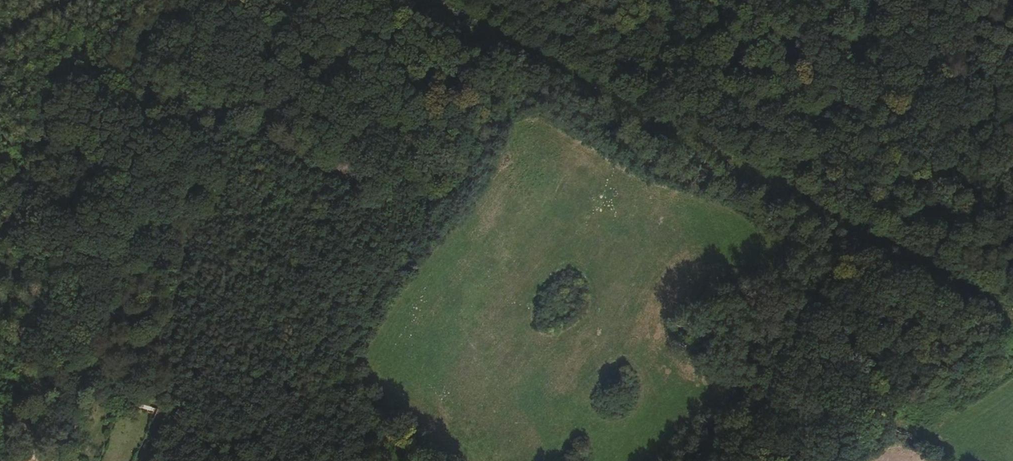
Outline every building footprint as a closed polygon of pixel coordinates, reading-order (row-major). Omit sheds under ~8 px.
[(239,111),(246,99),(240,95),(233,107),(239,111)] [(324,162),(331,151),(321,145),(314,157),(324,162)]
